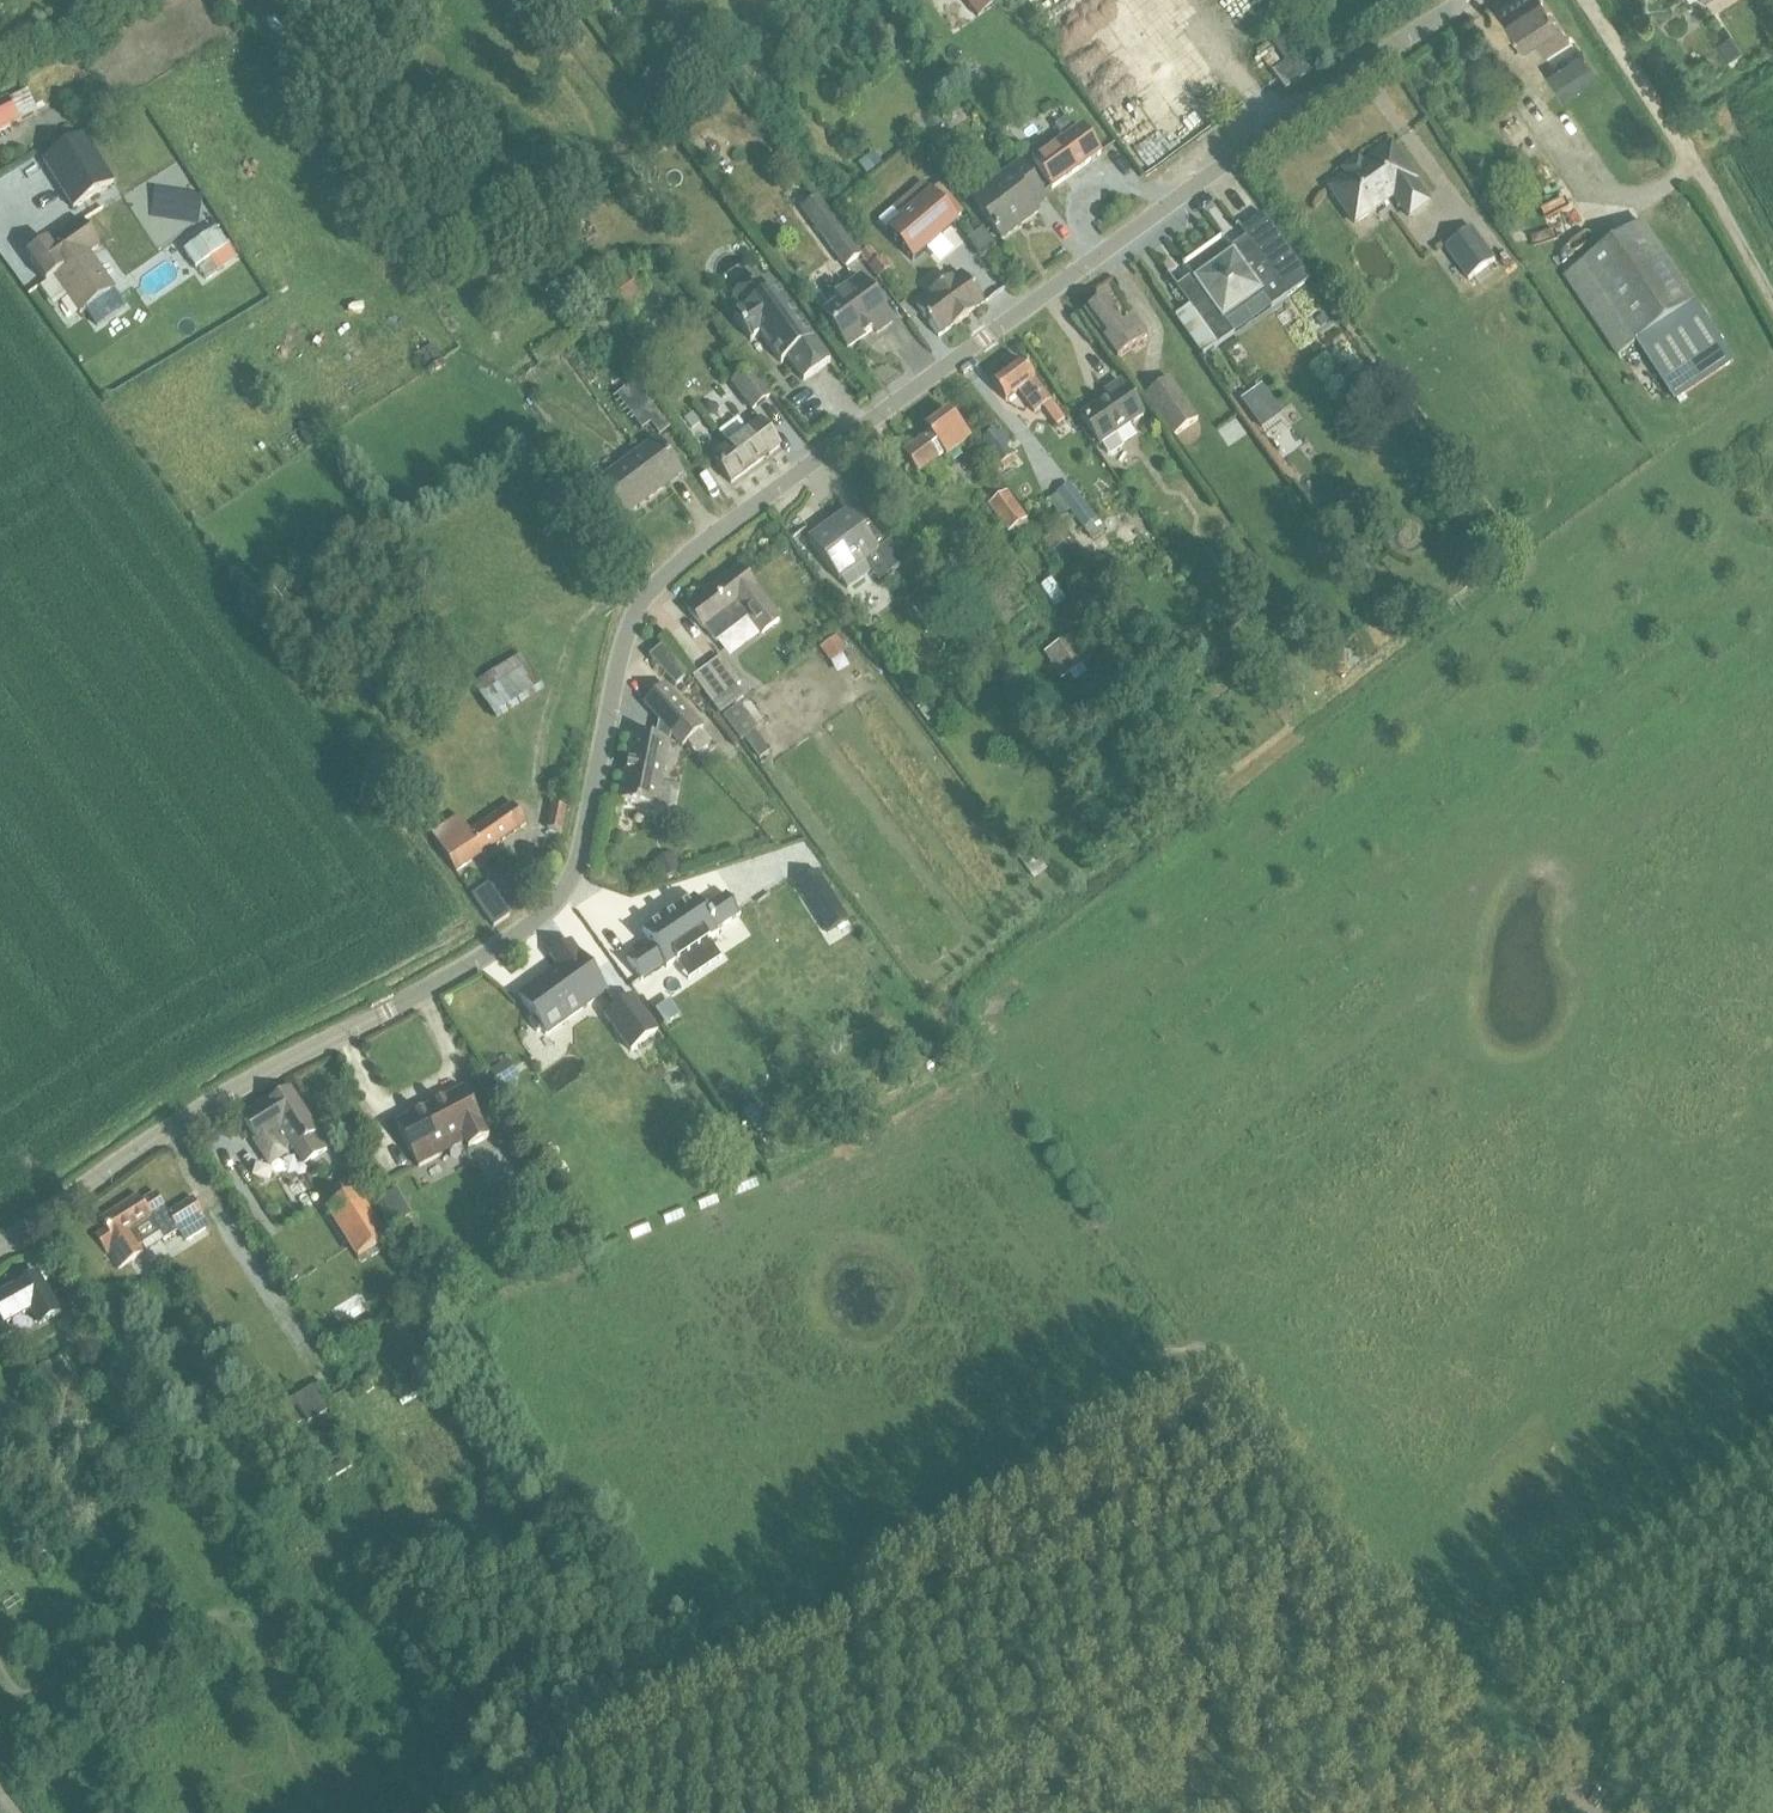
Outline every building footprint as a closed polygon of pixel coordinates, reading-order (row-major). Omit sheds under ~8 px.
[(978,16),(999,0),(966,0),(978,16)] [(1569,38),(1544,0),(1519,0),(1500,12),(1522,46),(1534,39),(1544,54),(1569,38)] [(1287,25),(1267,40),(1285,63),(1271,73),(1285,92),(1318,68),(1287,25)] [(1731,33),(1717,42),(1727,57),(1741,48),(1731,33)] [(1595,78),(1580,54),(1555,70),(1571,94),(1595,78)] [(677,58),(666,66),(675,79),(687,71),(677,58)] [(39,113),(28,90),(0,104),(0,133),(39,113)] [(1052,188),(1101,153),(1082,127),(1077,132),(1067,118),(1055,126),(1065,140),(1033,162),(1052,188)] [(84,135),(45,159),(74,207),(113,183),(84,135)] [(1416,180),(1391,145),(1361,167),(1362,168),(1350,177),(1349,175),(1330,189),(1355,224),(1394,196),(1409,217),(1429,202),(1414,181),(1416,180)] [(873,154),(858,165),(866,176),(881,164),(873,154)] [(1036,207),(1047,198),(1021,163),(972,200),(1001,239),(1039,211),(1036,207)] [(596,172),(585,179),(592,189),(603,181),(596,172)] [(924,183),(879,222),(913,261),(958,222),(955,219),(964,212),(940,185),(932,192),(924,183)] [(157,215),(205,217),(206,190),(158,187),(157,215)] [(859,260),(836,229),(817,203),(803,214),(821,240),(843,271),(859,260)] [(1190,307),(1175,318),(1202,358),(1218,347),(1218,348),(1235,336),(1224,321),(1261,294),(1272,309),(1288,297),(1311,281),(1283,241),(1264,215),(1252,224),(1242,231),(1249,243),(1194,282),(1198,288),(1184,299),(1190,307)] [(49,240),(26,256),(46,284),(55,278),(80,314),(87,310),(98,326),(126,306),(115,290),(116,289),(92,254),(100,249),(81,221),(51,242),(49,240)] [(1735,361),(1645,225),(1566,278),(1619,357),(1638,345),(1675,400),(1735,361)] [(1472,227),(1446,246),(1468,278),(1495,259),(1472,227)] [(216,229),(184,251),(196,269),(216,255),(224,267),(236,259),(228,247),(229,247),(216,229)] [(982,232),(968,244),(981,262),(996,250),(982,232)] [(871,249),(861,256),(879,280),(892,270),(882,258),(879,260),(871,249)] [(939,338),(985,304),(961,272),(953,279),(951,277),(929,294),(930,295),(916,306),(939,338)] [(628,277),(608,292),(620,307),(640,292),(628,277)] [(804,381),(830,362),(813,338),(812,339),(775,288),(768,293),(757,278),(733,295),(744,310),(734,317),(751,341),(761,334),(781,363),(788,358),(804,381)] [(890,326),(859,283),(817,314),(845,353),(872,334),(874,338),(890,326)] [(1147,339),(1133,320),(1124,326),(1106,301),(1085,315),(1103,340),(1102,340),(1117,361),(1147,339)] [(1057,428),(1065,422),(1021,363),(992,384),(1006,403),(1020,394),(1036,416),(1043,410),(1057,428)] [(769,400),(746,371),(728,386),(750,414),(769,400)] [(1175,436),(1198,420),(1170,381),(1148,397),(1175,436)] [(1123,445),(1117,436),(1145,417),(1121,382),(1104,393),(1107,397),(1080,416),(1107,457),(1123,445)] [(1258,391),(1243,401),(1250,411),(1265,400),(1258,391)] [(653,405),(633,420),(642,431),(650,424),(660,437),(671,429),(653,405)] [(950,415),(926,432),(930,439),(903,458),(918,479),(945,459),(947,462),(972,444),(950,415)] [(728,445),(712,458),(732,484),(781,447),(761,421),(747,431),(739,420),(720,434),(728,445)] [(1003,469),(1015,460),(996,434),(984,442),(1003,469)] [(621,521),(683,475),(656,439),(594,486),(621,521)] [(1071,487),(1059,496),(1053,501),(1063,514),(1069,509),(1094,542),(1106,533),(1071,487)] [(1005,496),(990,507),(1015,542),(1030,531),(1005,496)] [(853,514),(810,543),(837,583),(842,580),(849,590),(872,573),(867,566),(879,557),(893,576),(906,567),(890,544),(878,552),(853,514)] [(1082,550),(1071,559),(1078,568),(1090,558),(1082,550)] [(743,572),(690,610),(705,629),(718,647),(752,621),(763,637),(781,624),(743,572)] [(1075,635),(1044,655),(1061,681),(1092,661),(1075,635)] [(820,648),(831,664),(847,653),(836,637),(820,648)] [(495,721),(544,690),(521,655),(473,686),(495,721)] [(720,659),(692,678),(711,706),(720,699),(737,688),(739,686),(720,659)] [(633,735),(620,800),(655,807),(669,735),(679,747),(701,729),(664,685),(644,702),(659,720),(655,739),(633,735)] [(737,688),(720,699),(711,706),(718,716),(744,699),(737,688)] [(765,746),(755,753),(759,760),(770,752),(765,746)] [(456,873),(528,825),(514,803),(470,833),(459,817),(431,836),(456,873)] [(563,833),(568,808),(551,805),(546,830),(550,831),(549,834),(561,837),(561,833),(563,833)] [(1027,843),(1013,853),(1034,881),(1047,872),(1027,843)] [(662,878),(682,870),(675,854),(655,862),(662,878)] [(807,878),(798,884),(813,908),(828,933),(840,925),(848,920),(841,908),(818,872),(807,878)] [(494,928),(511,916),(489,884),(472,895),(494,928)] [(651,945),(628,961),(641,981),(664,965),(666,967),(718,933),(716,931),(740,915),(726,895),(703,911),(694,898),(643,932),(651,945)] [(560,968),(519,998),(534,1018),(530,1022),(537,1033),(542,1030),(546,1035),(607,992),(580,954),(579,955),(570,943),(551,956),(560,968)] [(605,1016),(631,1052),(658,1033),(632,996),(605,1016)] [(508,1061),(489,1074),(499,1090),(519,1077),(508,1061)] [(396,1125),(419,1168),(439,1157),(435,1148),(461,1134),(469,1149),(489,1138),(464,1090),(442,1101),(443,1103),(398,1126),(397,1124),(396,1125)] [(244,1120),(257,1141),(260,1140),(264,1146),(259,1149),(270,1165),(286,1155),(284,1151),(290,1148),(292,1150),(294,1149),(304,1165),(327,1151),(289,1092),(244,1120)] [(747,1114),(762,1134),(774,1125),(758,1105),(747,1114)] [(356,1260),(387,1241),(357,1192),(326,1211),(356,1260)] [(107,1230),(97,1237),(108,1255),(109,1254),(119,1269),(145,1253),(165,1240),(177,1232),(184,1243),(207,1229),(200,1217),(203,1215),(194,1200),(169,1215),(165,1209),(155,1194),(142,1202),(138,1196),(101,1220),(107,1230)] [(406,1206),(390,1214),(395,1225),(411,1217),(406,1206)] [(635,1226),(641,1240),(658,1233),(652,1218),(635,1226)] [(296,1262),(284,1270),(292,1282),(298,1277),(300,1269),(296,1262)] [(39,1326),(58,1316),(36,1277),(0,1298),(0,1342),(11,1336),(5,1326),(30,1311),(39,1326)] [(294,1399),(309,1423),(329,1411),(314,1386),(294,1399)] [(290,1400),(279,1406),(292,1430),(303,1424),(290,1400)] [(443,1449),(451,1442),(445,1434),(437,1441),(443,1449)] [(347,1461),(321,1475),(326,1485),(352,1470),(347,1461)]
